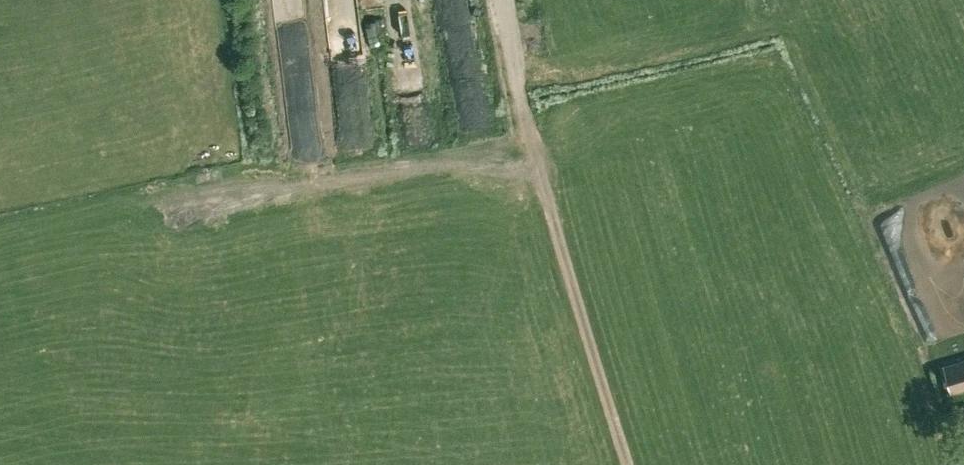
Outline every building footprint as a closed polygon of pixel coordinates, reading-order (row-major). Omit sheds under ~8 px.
[(468,8),(442,10),(444,36),(469,34),(468,8)] [(345,144),(374,139),(359,41),(330,46),(345,144)] [(952,390),(963,387),(963,360),(945,366),(952,390)]
